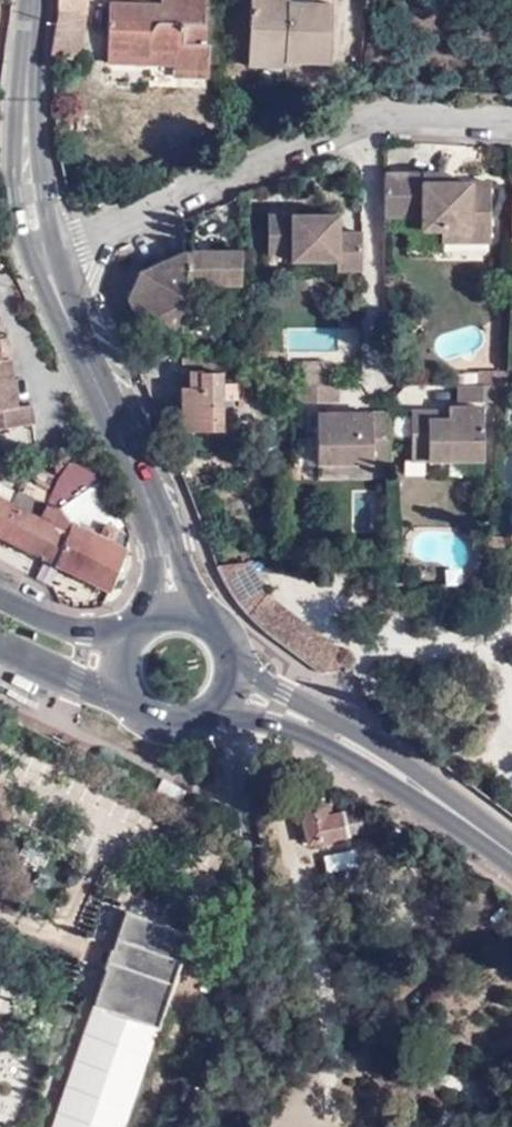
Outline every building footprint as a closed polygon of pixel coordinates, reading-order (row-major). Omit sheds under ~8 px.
[(137,6),(109,5),(107,52),(127,52),(126,59),(150,60),(150,53),(175,53),(175,66),(174,70),(209,71),(210,44),(204,44),(205,0),(161,0),(160,7),(160,15),(143,14),(137,6)] [(264,0),(242,0),(241,55),(277,56),(277,62),(322,63),(324,4),(279,4),(279,11),(264,10),(264,0)] [(264,10),(279,11),(279,4),(279,0),(264,0),(264,10)] [(160,7),(137,6),(143,14),(160,15),(160,7)] [(127,52),(107,52),(107,63),(175,66),(175,53),(150,53),(150,60),(126,59),(127,52)] [(277,56),(241,55),(240,67),(277,69),(277,62),(277,56)] [(209,79),(209,71),(174,70),(174,77),(209,79)] [(444,187),(385,186),(385,228),(422,229),(422,242),(442,242),(443,253),(490,255),(490,196),(462,195),(444,196),(444,187)] [(445,187),(444,187),(444,196),(462,195),(445,187)] [(328,235),(328,218),(267,216),(267,257),(291,257),(291,264),(313,264),(335,264),(335,273),(361,274),(361,235),(340,235),(328,235)] [(340,218),(328,218),(328,235),(340,235),(340,218)] [(241,288),(242,256),(187,255),(186,275),(166,275),(166,265),(148,274),(143,274),(129,301),(146,337),(164,337),(165,325),(184,325),(186,287),(241,288)] [(186,275),(187,255),(166,265),(166,275),(186,275)] [(335,264),(313,264),(314,272),(335,273),(335,264)] [(185,338),(184,325),(165,325),(164,337),(185,338)] [(0,421),(1,428),(31,423),(28,405),(14,406),(7,358),(0,359),(0,421)] [(218,360),(184,359),(181,434),(220,435),(223,367),(218,360)] [(506,390),(507,379),(478,378),(478,391),(506,390)] [(292,389),(292,405),(308,405),(308,389),(292,389)] [(308,389),(308,405),(335,406),(336,389),(308,389)] [(460,408),(506,408),(506,390),(478,391),(460,390),(460,408)] [(425,422),(426,416),(407,416),(408,465),(480,464),(480,411),(444,411),(444,416),(444,422),(425,422)] [(313,468),(386,468),(386,418),(351,419),(350,425),(335,425),(335,418),(314,419),(313,468)] [(90,460),(78,463),(62,465),(42,506),(15,491),(8,504),(0,499),(0,533),(56,561),(108,588),(122,551),(118,548),(121,535),(90,460)] [(56,561),(0,533),(0,537),(106,591),(108,588),(56,561)] [(496,543),(484,543),(484,560),(496,560),(496,543)] [(253,566),(218,570),(230,590),(253,619),(302,619),(270,595),(253,566)] [(302,619),(253,619),(269,633),(304,658),(346,658),(340,647),(302,619)] [(346,658),(304,658),(320,669),(340,667),(348,664),(346,658)] [(182,785),(161,773),(154,787),(176,799),(182,785)] [(298,803),(299,805),(302,821),(307,844),(350,835),(348,832),(364,829),(365,832),(384,829),(382,821),(358,811),(342,815),(341,814),(331,815),(327,797),(298,803)] [(302,821),(299,805),(293,806),(297,822),(302,821)] [(156,1026),(190,930),(125,908),(92,1003),(156,1026)]
